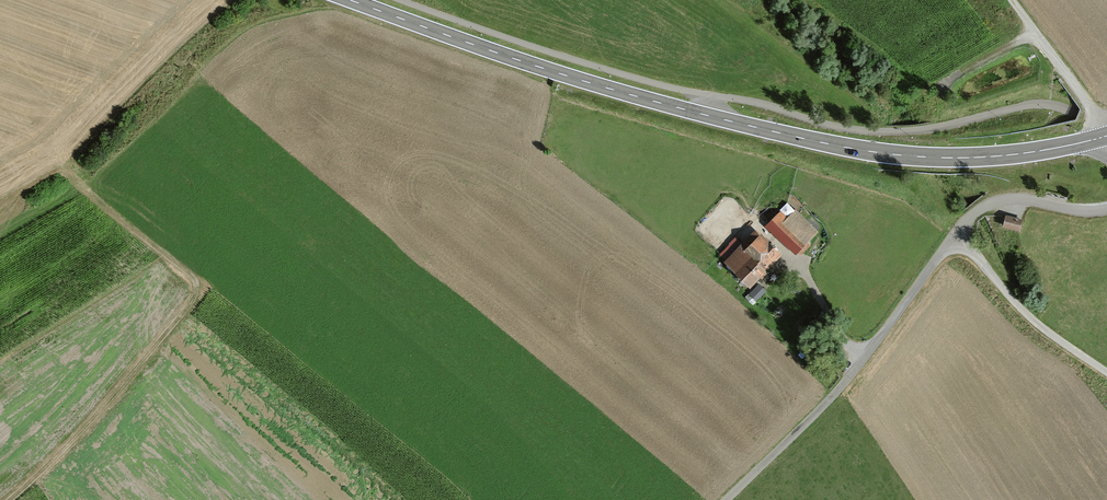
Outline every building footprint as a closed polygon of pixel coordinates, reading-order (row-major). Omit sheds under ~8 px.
[(781,209),(765,225),(795,254),(797,251),(801,254),(811,243),(808,240),(818,229),(795,207),(787,215),(781,209)] [(1005,212),(1001,224),(1019,229),(1022,217),(1005,212)] [(755,226),(724,258),(750,282),(759,273),(762,276),(765,273),(767,270),(765,268),(781,251),(755,226)] [(760,283),(746,296),(753,303),(767,290),(760,283)]
